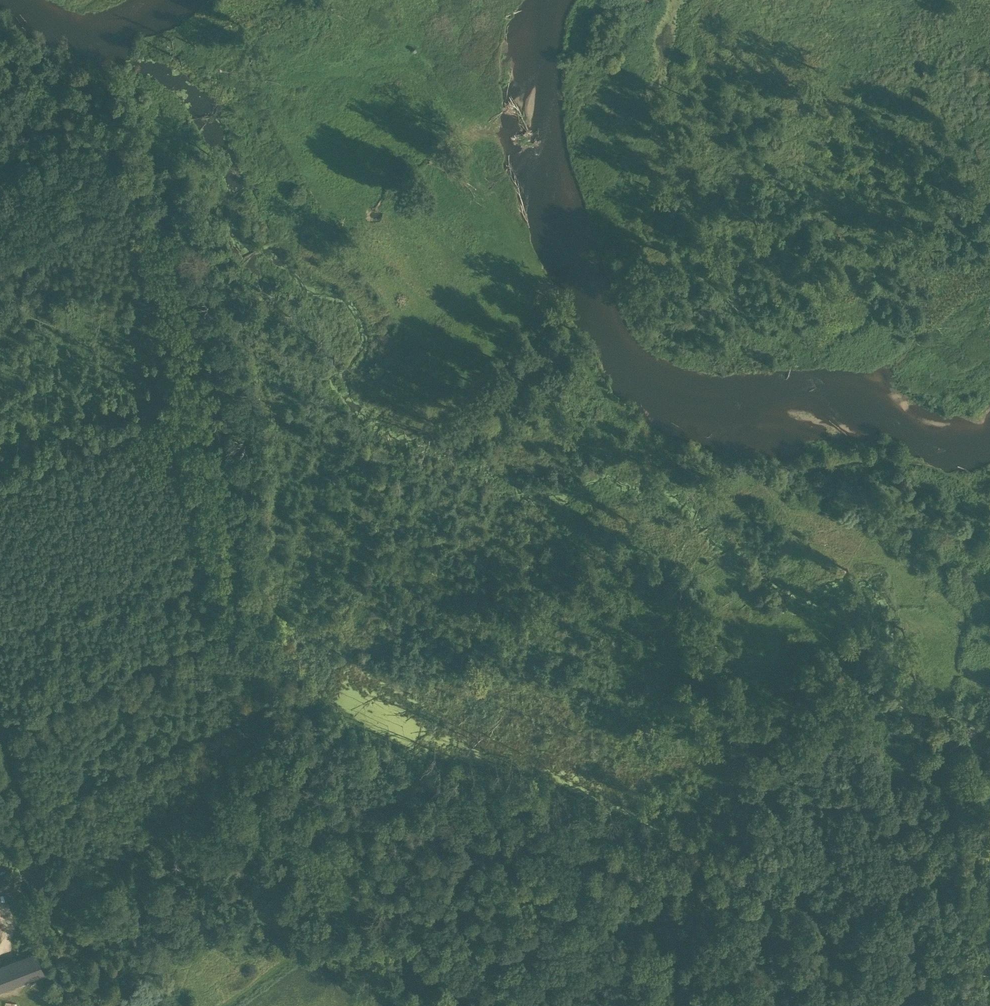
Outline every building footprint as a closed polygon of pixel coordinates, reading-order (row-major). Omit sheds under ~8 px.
[(17,866),(11,868),(14,876),(20,875),(17,866)] [(0,873),(0,888),(2,887),(7,885),(8,888),(17,884),(16,881),(14,876),(11,868),(0,873)] [(41,915),(34,918),(35,924),(43,921),(41,915)] [(0,966),(0,989),(45,972),(37,952),(0,966)]
